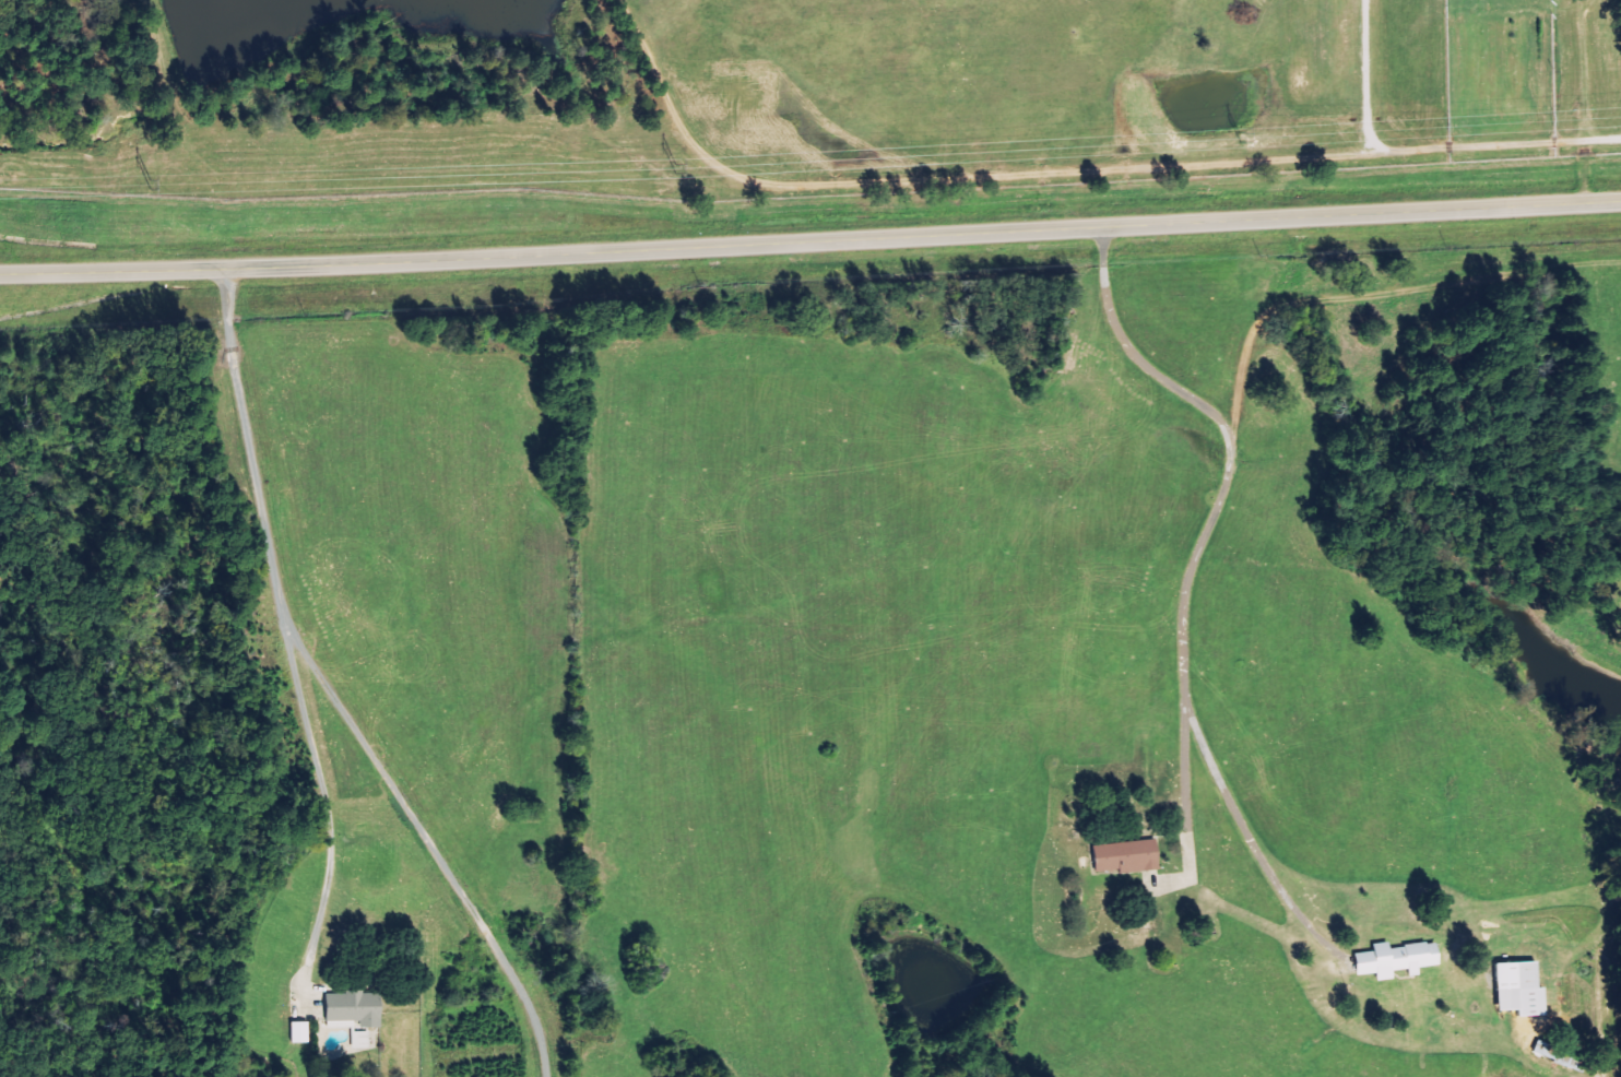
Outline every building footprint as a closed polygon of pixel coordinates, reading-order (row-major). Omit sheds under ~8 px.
[(1155,870),(1151,839),(1087,847),(1090,871),(1114,867),(1115,875),(1155,870)] [(1434,966),(1431,942),(1385,949),(1384,943),(1368,945),(1369,952),(1349,955),(1352,976),(1372,973),(1373,981),(1390,979),(1389,972),(1404,970),(1405,977),(1415,975),(1414,968),(1434,966)] [(1491,1011),(1511,1011),(1511,1017),(1540,1016),(1539,989),(1533,989),(1532,963),(1490,964),(1491,1011)] [(327,1026),(356,1026),(356,1027),(383,1027),(383,991),(327,991),(327,1026)] [(309,1041),(309,1020),(290,1020),(291,1042),(309,1041)]
